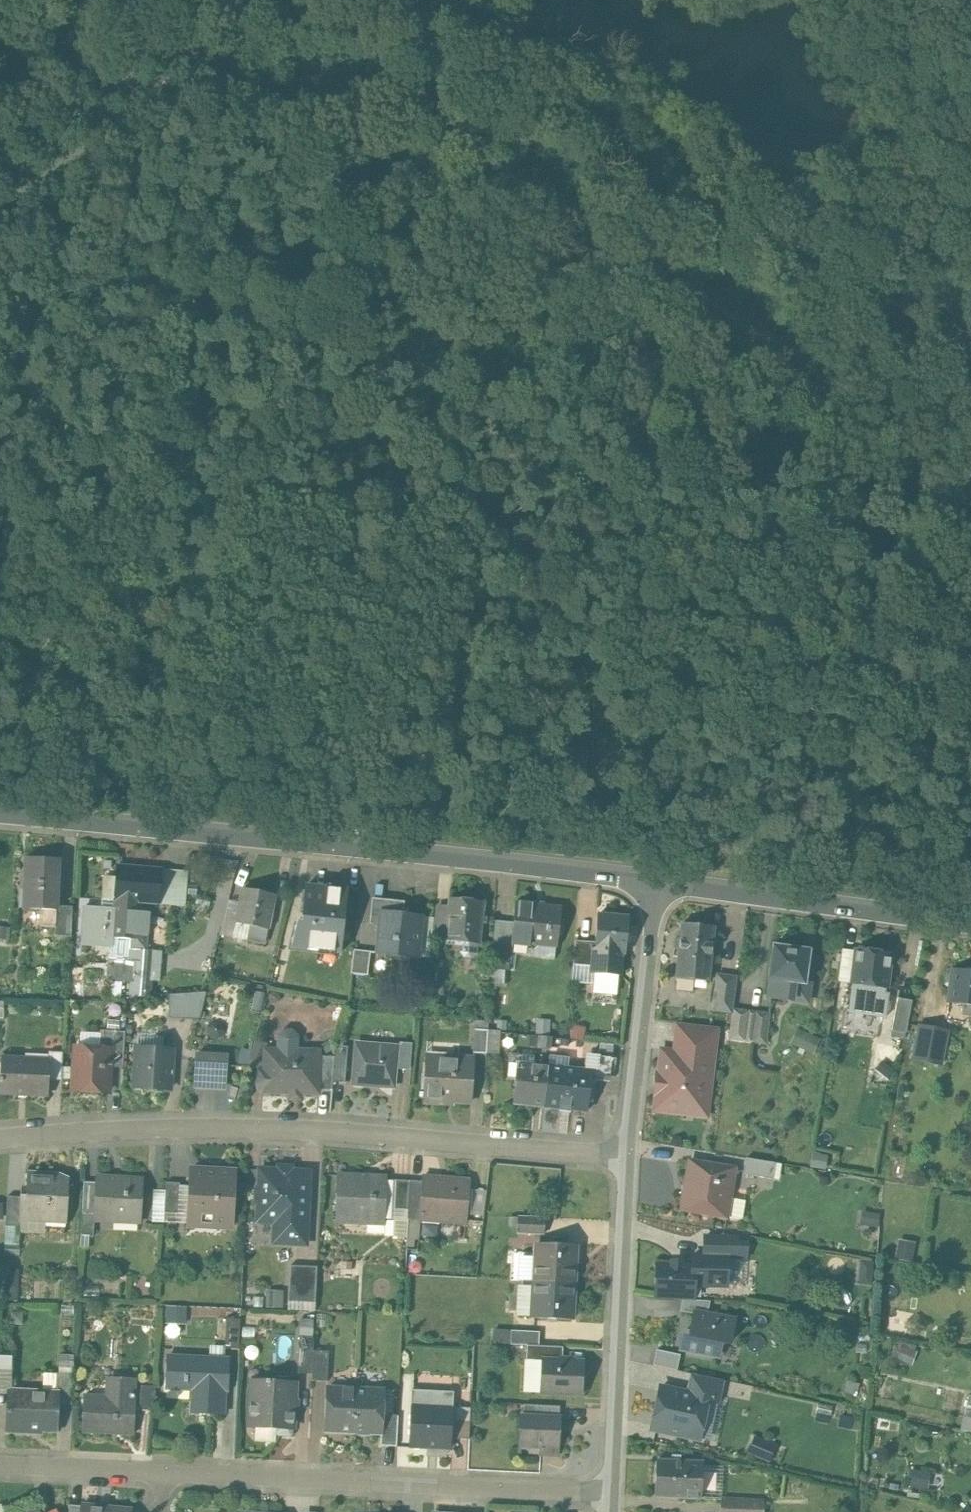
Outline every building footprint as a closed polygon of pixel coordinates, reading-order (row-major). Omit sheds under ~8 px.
[(61,852),(26,850),(23,923),(58,924),(57,934),(72,935),(74,906),(59,905),(61,852)] [(137,939),(139,917),(139,916),(140,902),(159,903),(162,869),(117,865),(112,937),(137,939)] [(348,891),(306,886),(302,922),(297,922),(291,948),(341,953),(348,891)] [(274,894),(260,891),(243,888),(236,923),(250,926),(247,940),(264,943),(264,942),(267,929),(268,929),(274,894)] [(480,943),(484,902),(483,902),(480,898),(479,898),(471,897),(467,900),(450,898),(448,908),(445,940),(480,943)] [(377,953),(402,956),(403,956),(417,958),(421,916),(403,914),(403,904),(372,901),(370,923),(381,924),(377,953)] [(512,942),(526,944),(527,944),(557,947),(561,907),(516,902),(514,922),(511,942),(512,942)] [(445,940),(448,908),(436,907),(433,938),(445,940)] [(594,973),(593,992),(617,994),(618,975),(621,975),(623,954),(625,954),(628,918),(598,915),(596,942),(595,948),(593,948),(591,966),(591,973),(594,973)] [(512,942),(511,942),(514,922),(495,920),(493,946),(495,946),(512,948),(512,942)] [(714,928),(691,925),(682,924),(676,978),(708,981),(711,961),(714,928)] [(576,941),(574,964),(591,966),(593,948),(595,948),(596,942),(576,941)] [(792,948),(790,948),(789,948),(773,946),(769,978),(769,979),(770,980),(768,995),(806,1001),(807,1000),(809,984),(809,983),(805,983),(805,979),(806,979),(807,974),(807,968),(809,951),(808,950),(808,945),(793,943),(792,948)] [(493,968),(509,970),(512,948),(495,946),(493,968)] [(857,949),(854,970),(852,984),(868,986),(866,1004),(883,1006),(890,954),(889,953),(887,950),(877,949),(873,951),(857,949)] [(354,950),(351,970),(351,973),(367,975),(370,952),(354,950)] [(133,981),(134,971),(135,957),(110,955),(108,979),(133,981)] [(952,1003),(963,1005),(962,1015),(970,1017),(970,972),(953,969),(953,970),(952,972),(950,971),(946,973),(945,984),(948,987),(950,988),(948,1002),(952,1003)] [(731,1012),(734,991),(734,990),(736,977),(717,974),(712,1010),(731,1012)] [(184,993),(183,1000),(182,1019),(198,1020),(205,992),(184,993)] [(182,1019),(183,1005),(183,994),(170,994),(168,1018),(182,1019)] [(898,998),(895,1011),(892,1030),(906,1032),(912,1001),(898,998)] [(744,1040),(747,1020),(747,1019),(748,1011),(733,1009),(730,1038),(744,1040)] [(769,1014),(763,1013),(756,1012),(752,1041),(765,1042),(769,1014)] [(940,1065),(943,1049),(947,1030),(919,1025),(912,1060),(940,1065)] [(679,1027),(676,1053),(703,1056),(703,1058),(711,1059),(715,1031),(679,1027)] [(799,1027),(793,1041),(813,1051),(820,1038),(799,1027)] [(475,1029),(475,1033),(474,1053),(486,1054),(488,1030),(475,1029)] [(109,1066),(122,1067),(125,1032),(104,1030),(103,1048),(110,1049),(109,1066)] [(266,1050),(266,1043),(254,1042),(247,1066),(265,1067),(265,1049),(266,1050)] [(354,1083),(387,1086),(392,1086),(393,1086),(396,1047),(358,1044),(357,1045),(354,1083)] [(609,1074),(612,1051),(612,1045),(600,1044),(597,1072),(598,1073),(609,1074)] [(348,1047),(336,1046),(335,1057),(333,1081),(345,1082),(348,1047)] [(110,1049),(103,1048),(76,1047),(73,1090),(107,1092),(109,1066),(110,1049)] [(171,1050),(145,1048),(137,1048),(135,1087),(168,1090),(169,1089),(171,1050)] [(319,1051),(293,1050),(292,1050),(266,1050),(265,1049),(265,1067),(265,1070),(259,1070),(256,1077),(256,1083),(258,1090),(264,1090),(265,1092),(315,1093),(317,1093),(318,1093),(318,1089),(318,1056),(319,1051)] [(49,1052),(49,1060),(48,1080),(61,1080),(62,1052),(49,1052)] [(703,1058),(703,1056),(676,1053),(662,1052),(660,1075),(658,1074),(656,1093),(658,1093),(656,1109),(705,1114),(711,1059),(703,1058)] [(227,1055),(223,1055),(196,1054),(195,1084),(223,1086),(225,1086),(227,1055)] [(544,1105),(548,1067),(533,1066),(534,1057),(510,1054),(508,1077),(516,1078),(513,1102),(544,1105)] [(318,1089),(332,1090),(333,1081),(335,1057),(318,1056),(318,1089)] [(471,1104),(472,1084),(474,1059),(440,1057),(439,1063),(426,1062),(423,1100),(424,1101),(471,1104)] [(49,1060),(1,1058),(0,1089),(0,1093),(47,1095),(48,1080),(49,1060)] [(544,1105),(587,1110),(591,1072),(548,1067),(544,1105)] [(746,1158),(745,1164),(743,1174),(773,1179),(775,1163),(746,1158)] [(690,1161),(685,1187),(682,1210),(726,1217),(734,1168),(690,1161)] [(235,1172),(219,1171),(218,1171),(190,1170),(187,1224),(233,1226),(235,1172)] [(257,1188),(256,1198),(256,1199),(256,1200),(258,1202),(257,1221),(275,1222),(274,1242),(306,1244),(309,1173),(309,1172),(260,1170),(259,1186),(257,1188)] [(68,1179),(64,1179),(63,1179),(56,1178),(57,1174),(56,1174),(28,1173),(26,1197),(21,1197),(20,1216),(65,1219),(66,1219),(66,1218),(68,1179)] [(386,1177),(378,1177),(338,1175),(335,1220),(370,1222),(371,1222),(372,1218),(384,1219),(386,1177)] [(94,1214),(94,1220),(140,1222),(143,1179),(96,1177),(96,1182),(94,1214)] [(466,1223),(470,1181),(422,1177),(422,1181),(419,1219),(466,1223)] [(409,1181),(396,1180),(394,1209),(408,1209),(409,1181)] [(408,1218),(419,1219),(422,1181),(409,1181),(408,1209),(408,1218)] [(82,1213),(94,1214),(96,1182),(84,1182),(82,1213)] [(166,1182),(166,1191),(164,1213),(178,1213),(179,1184),(179,1183),(166,1182)] [(7,1196),(6,1211),(6,1212),(6,1226),(19,1227),(20,1216),(21,1197),(7,1196)] [(544,1233),(545,1220),(545,1219),(544,1219),(518,1218),(517,1231),(517,1232),(544,1233)] [(657,1264),(655,1297),(683,1299),(694,1300),(695,1283),(726,1284),(727,1257),(745,1258),(746,1237),(706,1236),(705,1255),(693,1254),(693,1265),(683,1265),(682,1264),(672,1263),(670,1264),(657,1264)] [(912,1256),(915,1241),(901,1238),(898,1253),(912,1256)] [(575,1265),(576,1247),(536,1245),(534,1281),(573,1283),(574,1265),(575,1265)] [(315,1302),(315,1294),(316,1294),(317,1267),(290,1265),(289,1300),(289,1301),(315,1302)] [(15,1298),(16,1292),(16,1291),(16,1277),(5,1276),(4,1297),(15,1298)] [(573,1283),(534,1281),(532,1317),(572,1319),(573,1300),(572,1300),(573,1283)] [(267,1305),(284,1306),(285,1289),(268,1288),(267,1305)] [(707,1315),(710,1301),(694,1300),(683,1299),(680,1311),(695,1314),(695,1313),(707,1315)] [(167,1304),(166,1320),(187,1321),(187,1305),(167,1304)] [(681,1348),(718,1355),(721,1341),(729,1343),(734,1320),(707,1315),(695,1313),(695,1314),(691,1332),(684,1331),(681,1348)] [(240,1319),(230,1318),(226,1318),(225,1348),(238,1349),(239,1348),(240,1319)] [(538,1346),(539,1332),(512,1330),(511,1344),(527,1345),(538,1346)] [(297,1373),(312,1373),(313,1350),(314,1338),(299,1337),(297,1373)] [(562,1361),(563,1347),(538,1346),(527,1345),(526,1359),(542,1360),(562,1361)] [(311,1380),(327,1381),(328,1351),(313,1350),(312,1373),(311,1380)] [(657,1350),(656,1354),(654,1365),(676,1370),(677,1370),(680,1355),(679,1354),(657,1350)] [(59,1374),(72,1375),(73,1375),(74,1355),(60,1354),(59,1374)] [(227,1358),(225,1358),(168,1355),(167,1380),(184,1380),(184,1382),(186,1382),(186,1381),(193,1381),(191,1412),(223,1413),(224,1413),(224,1412),(227,1358)] [(542,1360),(540,1392),(581,1394),(583,1362),(562,1361),(542,1360)] [(686,1393),(660,1387),(652,1428),(652,1429),(700,1439),(708,1399),(721,1402),(725,1380),(690,1373),(686,1393)] [(72,1375),(59,1374),(58,1393),(58,1404),(71,1404),(72,1375)] [(82,1431),(90,1432),(133,1434),(135,1398),(135,1396),(135,1378),(115,1377),(114,1378),(113,1397),(84,1396),(82,1431)] [(266,1381),(263,1380),(262,1380),(251,1380),(249,1416),(255,1416),(254,1427),(276,1428),(276,1433),(278,1435),(289,1436),(290,1436),(292,1434),(292,1429),(293,1428),(295,1382),(270,1381),(269,1381),(269,1379),(267,1379),(266,1381)] [(140,1409),(152,1410),(154,1410),(155,1387),(142,1386),(141,1386),(141,1387),(140,1409)] [(327,1387),(325,1431),(353,1432),(355,1389),(327,1387)] [(355,1389),(353,1432),(381,1433),(382,1415),(383,1390),(355,1389)] [(8,1391),(6,1428),(56,1430),(58,1404),(58,1393),(8,1391)] [(412,1391),(409,1447),(450,1449),(451,1437),(452,1407),(453,1393),(412,1391)] [(524,1405),(524,1416),(559,1418),(559,1406),(524,1405)] [(469,1438),(469,1433),(470,1408),(452,1407),(451,1437),(469,1438)] [(396,1446),(398,1416),(382,1415),(381,1433),(380,1445),(396,1446)] [(520,1452),(520,1447),(540,1448),(540,1453),(558,1454),(560,1418),(559,1418),(524,1416),(520,1416),(518,1452),(520,1452)] [(748,1450),(770,1461),(778,1444),(755,1434),(748,1450)] [(703,1462),(700,1462),(699,1462),(657,1460),(655,1494),(656,1496),(699,1498),(701,1498),(703,1462)] [(721,1503),(721,1511),(763,1511),(764,1501),(721,1499),(721,1503)]
